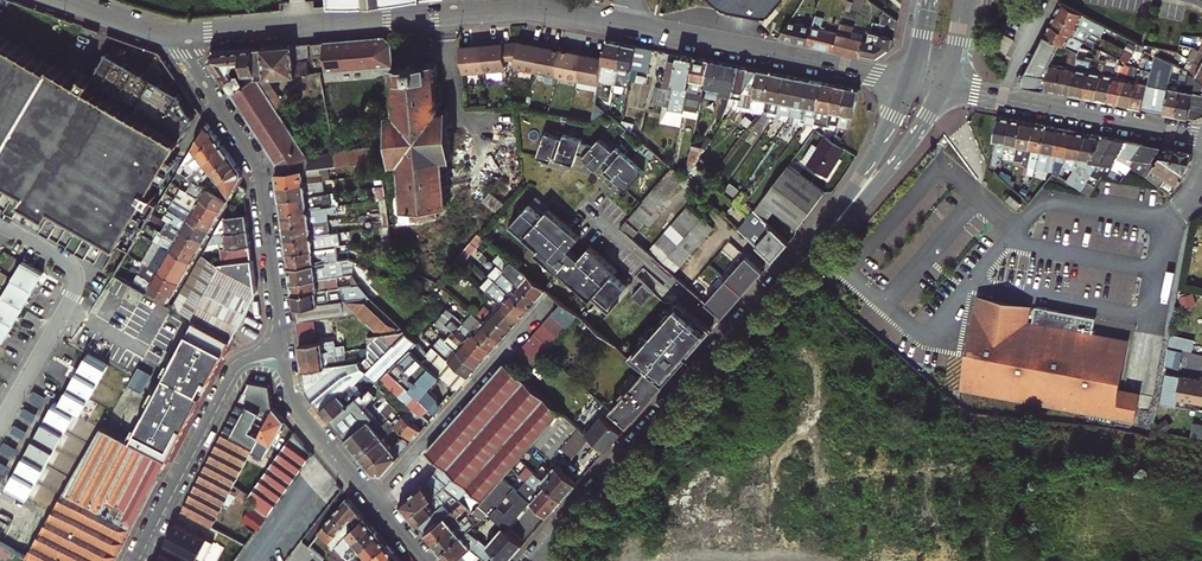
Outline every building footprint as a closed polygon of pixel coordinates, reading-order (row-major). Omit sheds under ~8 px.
[(784,0),(711,0),(725,13),(767,19),(784,0)] [(1061,2),(1056,12),(1091,30),(1096,20),(1061,2)] [(880,32),(895,36),(901,15),(885,11),(880,32)] [(1091,30),(1056,12),(1051,23),(1085,41),(1094,46),(1100,35),(1091,30)] [(806,44),(833,50),(837,33),(822,30),(824,18),(813,16),(810,27),(806,44)] [(806,44),(810,27),(788,22),(777,37),(806,44)] [(1081,48),(1085,41),(1051,23),(1045,34),(1060,41),(1070,46),(1077,50),(1079,48),(1081,48)] [(839,25),(837,33),(833,50),(861,57),(861,54),(865,40),(869,41),(871,32),(839,25)] [(861,54),(877,57),(892,47),(894,38),(887,36),(871,32),(869,41),(865,40),(861,54)] [(1025,85),(1046,89),(1051,63),(1060,41),(1045,34),(1021,79),(1025,85)] [(16,192),(5,211),(14,217),(20,207),(45,222),(40,232),(49,237),(61,218),(78,227),(67,247),(85,257),(101,231),(131,248),(135,242),(141,232),(147,221),(154,211),(158,205),(152,201),(157,194),(151,191),(193,119),(177,93),(109,47),(94,74),(76,64),(72,71),(55,62),(53,65),(0,36),(0,184),(16,192)] [(325,64),(326,73),(382,67),(393,66),(391,43),(384,37),(324,42),(325,54),(325,64)] [(482,41),(485,72),(508,70),(507,61),(512,61),(511,43),(495,44),(492,44),(492,40),(482,41)] [(536,72),(541,42),(533,40),(532,44),(529,44),(519,42),(511,43),(512,61),(516,60),(514,68),(536,72)] [(607,40),(604,57),(599,83),(616,86),(616,81),(624,44),(607,40)] [(464,73),(485,72),(482,41),(474,42),(474,46),(470,46),(461,47),(464,73)] [(325,54),(324,42),(313,43),(314,55),(321,55),(325,54)] [(550,44),(541,42),(536,72),(557,76),(561,49),(553,48),(550,47),(550,44)] [(307,44),(262,48),(264,76),(257,80),(231,94),(275,162),(277,173),(302,169),(300,154),(300,153),(268,84),(265,77),(273,76),(274,84),(291,83),(291,76),(310,75),(307,44)] [(623,83),(630,84),(637,46),(624,44),(616,81),(623,83)] [(630,84),(630,85),(646,88),(653,50),(637,46),(630,84)] [(1066,66),(1051,63),(1046,89),(1070,94),(1076,59),(1077,50),(1070,46),(1066,66)] [(209,59),(220,76),(255,63),(254,48),(213,52),(209,59)] [(262,48),(254,48),(255,63),(257,80),(264,76),(262,48)] [(578,80),(583,50),(574,48),(573,52),(570,51),(561,49),(557,76),(578,80)] [(1199,51),(1194,49),(1189,60),(1193,63),(1201,67),(1201,53),(1199,51)] [(599,83),(604,57),(595,56),(591,55),(592,51),(583,50),(578,80),(599,84),(599,83)] [(679,63),(670,105),(666,124),(680,127),(683,113),(684,109),(695,58),(680,55),(679,63)] [(1151,59),(1149,70),(1142,109),(1165,113),(1171,80),(1174,66),(1152,55),(1151,59)] [(1149,70),(1151,59),(1140,57),(1137,68),(1149,70)] [(710,60),(695,58),(684,109),(698,111),(703,90),(710,60)] [(1076,59),(1070,94),(1083,97),(1090,62),(1083,60),(1076,59)] [(710,60),(703,90),(733,96),(740,66),(710,60)] [(654,102),(670,105),(679,63),(670,61),(665,88),(657,86),(654,102)] [(1104,65),(1090,62),(1083,97),(1095,99),(1101,77),(1104,65)] [(1118,104),(1125,66),(1115,62),(1114,67),(1107,101),(1118,104)] [(1130,106),(1135,80),(1137,68),(1126,62),(1125,66),(1118,104),(1130,106)] [(231,94),(257,80),(255,63),(220,76),(231,94)] [(385,117),(388,162),(383,163),(388,225),(415,223),(414,220),(425,219),(425,216),(431,215),(429,193),(444,191),(443,162),(452,161),(448,113),(438,114),(438,105),(441,105),(439,83),(436,83),(434,63),(393,66),(394,75),(394,85),(391,86),(393,108),(396,107),(397,116),(385,117)] [(1201,80),(1201,67),(1193,63),(1188,73),(1196,77),(1201,80)] [(1107,101),(1114,67),(1104,65),(1101,77),(1095,99),(1107,101)] [(393,66),(382,67),(382,76),(394,75),(393,66)] [(760,70),(740,66),(733,96),(733,99),(730,98),(728,106),(723,119),(726,120),(734,109),(736,106),(739,106),(741,99),(744,99),(745,92),(760,70)] [(1142,109),(1149,70),(1137,68),(1135,80),(1130,106),(1142,109)] [(739,106),(765,111),(773,72),(760,70),(745,92),(744,99),(741,99),(739,106)] [(1176,115),(1185,72),(1181,70),(1179,81),(1171,80),(1165,113),(1176,115)] [(773,72),(765,111),(765,112),(763,115),(768,116),(769,112),(778,113),(779,112),(785,75),(773,72)] [(1188,118),(1196,77),(1188,73),(1185,72),(1176,115),(1188,118)] [(798,77),(785,75),(779,112),(778,113),(783,115),(786,104),(793,105),(798,77)] [(804,118),(805,115),(811,80),(798,77),(793,105),(791,116),(804,118)] [(1196,77),(1188,118),(1197,119),(1201,116),(1201,80),(1196,77)] [(809,115),(817,117),(824,82),(811,80),(805,115),(809,115)] [(828,127),(829,126),(836,85),(824,82),(817,117),(815,124),(820,126),(828,127)] [(630,84),(623,83),(621,95),(628,96),(630,85),(630,84)] [(836,85),(829,126),(838,128),(839,124),(841,113),(843,114),(848,87),(836,85)] [(841,113),(839,124),(850,127),(852,115),(855,115),(858,101),(860,90),(848,87),(843,114),(841,113)] [(786,104),(783,115),(791,116),(793,105),(786,104)] [(765,111),(739,106),(736,106),(734,109),(763,115),(765,112),(765,111)] [(769,112),(768,116),(763,115),(757,122),(762,126),(769,116),(774,119),(778,113),(769,112)] [(809,115),(808,123),(815,124),(817,117),(809,115)] [(1005,150),(1011,120),(1000,118),(998,126),(995,143),(994,149),(994,151),(997,152),(998,149),(1003,150),(1002,153),(1005,154),(1006,154),(1007,150),(1005,150)] [(1016,159),(1023,122),(1011,120),(1005,150),(1007,150),(1006,154),(1005,154),(1004,159),(1009,160),(1009,162),(1015,163),(1016,159)] [(1036,125),(1023,122),(1016,159),(1024,161),(1031,163),(1032,158),(1033,155),(1030,155),(1036,125)] [(188,165),(215,136),(207,125),(185,161),(188,165)] [(1033,155),(1032,158),(1031,163),(1030,167),(1038,169),(1041,159),(1049,127),(1036,125),(1030,155),(1033,155)] [(1049,127),(1041,159),(1038,169),(1052,172),(1053,167),(1050,166),(1051,160),(1057,162),(1059,156),(1056,155),(1062,130),(1049,127)] [(1053,167),(1052,172),(1056,173),(1061,177),(1065,165),(1075,132),(1062,130),(1056,155),(1059,156),(1057,162),(1051,160),(1050,166),(1053,167)] [(556,158),(574,164),(580,141),(581,138),(564,132),(562,136),(546,131),(537,156),(552,161),(553,155),(557,156),(556,158)] [(1088,135),(1075,132),(1065,165),(1061,177),(1068,181),(1078,170),(1082,158),(1088,135)] [(1090,172),(1102,137),(1088,135),(1082,158),(1078,170),(1068,181),(1075,187),(1084,179),(1089,173),(1090,172)] [(188,165),(192,170),(224,148),(215,136),(188,165)] [(831,140),(825,136),(816,148),(802,168),(822,181),(844,149),(839,145),(831,140)] [(1115,140),(1102,137),(1090,172),(1096,174),(1098,171),(1115,140)] [(606,170),(628,191),(644,172),(617,148),(614,152),(599,139),(593,146),(580,141),(577,152),(585,155),(584,156),(598,169),(603,164),(608,168),(606,170)] [(1098,171),(1096,174),(1102,175),(1110,176),(1128,142),(1115,140),(1098,171)] [(1126,175),(1131,168),(1144,145),(1128,142),(1110,176),(1114,179),(1120,171),(1126,175)] [(329,166),(374,160),(378,159),(376,143),(343,147),(344,157),(329,159),(329,166)] [(796,163),(802,168),(816,148),(810,144),(796,163)] [(683,181),(685,183),(707,149),(691,145),(683,181)] [(1143,177),(1154,160),(1161,149),(1144,145),(1131,168),(1143,177)] [(328,151),(329,159),(344,157),(343,147),(328,149),(328,151)] [(194,180),(229,156),(224,148),(192,170),(185,174),(194,180)] [(1193,155),(1166,150),(1157,163),(1147,179),(1170,196),(1192,162),(1193,155)] [(302,169),(329,166),(329,159),(328,151),(300,154),(302,169)] [(236,165),(229,156),(194,180),(199,183),(205,186),(236,165)] [(1154,160),(1143,177),(1145,178),(1156,161),(1154,160)] [(1024,172),(1024,175),(1029,176),(1030,167),(1031,163),(1024,161),(1022,168),(1025,168),(1024,172)] [(1157,163),(1156,161),(1145,178),(1147,179),(1157,163)] [(1002,166),(991,164),(990,169),(993,171),(1000,178),(1001,172),(1002,166)] [(236,165),(205,186),(227,199),(240,175),(240,171),(236,165)] [(825,192),(791,165),(755,213),(749,220),(757,227),(763,220),(765,222),(775,210),(797,228),(825,192)] [(277,173),(279,186),(331,179),(329,166),(302,169),(277,173)] [(671,170),(664,178),(676,188),(683,181),(671,170)] [(1012,180),(1001,172),(1000,178),(1011,187),(1011,182),(1012,180)] [(664,178),(659,184),(671,194),(676,188),(664,178)] [(694,178),(688,185),(701,197),(708,190),(694,178)] [(331,179),(279,186),(280,197),(308,193),(316,192),(315,187),(323,186),(332,184),(331,179)] [(1075,187),(1082,191),(1089,183),(1084,179),(1075,187)] [(171,194),(177,184),(172,182),(166,191),(171,194)] [(498,182),(490,191),(504,204),(512,195),(498,182)] [(1021,185),(1011,182),(1011,187),(1019,194),(1021,185)] [(186,183),(183,188),(220,209),(227,199),(205,186),(199,183),(196,189),(186,183)] [(1089,183),(1082,191),(1090,197),(1095,187),(1089,183)] [(671,194),(659,184),(653,190),(665,201),(671,194)] [(220,209),(183,188),(177,198),(215,220),(220,209)] [(665,201),(653,190),(648,196),(660,207),(665,201)] [(282,210),(310,206),(308,193),(280,197),(282,210)] [(741,213),(746,206),(750,202),(742,195),(734,207),(741,213)] [(1022,204),(1011,195),(1006,201),(1017,210),(1022,204)] [(660,207),(648,196),(643,202),(642,203),(654,214),(660,207)] [(172,208),(177,211),(209,230),(215,220),(177,198),(172,208)] [(507,225),(556,269),(565,259),(560,255),(567,248),(577,236),(546,208),(540,214),(527,202),(507,225)] [(654,214),(642,203),(636,209),(648,220),(654,214)] [(282,210),(284,225),(312,221),(329,219),(328,211),(311,213),(310,206),(282,210)] [(755,213),(746,206),(741,213),(748,219),(749,220),(755,213)] [(688,207),(682,213),(696,226),(702,219),(688,207)] [(648,220),(636,209),(635,211),(630,216),(642,227),(648,220)] [(209,230),(177,211),(171,222),(203,240),(209,230)] [(682,213),(676,220),(690,232),(696,226),(682,213)] [(246,214),(223,218),(214,234),(248,229),(246,214)] [(642,227),(630,216),(625,223),(636,233),(642,227)] [(702,219),(696,226),(707,235),(713,229),(702,219)] [(748,219),(738,230),(773,261),(789,243),(765,222),(763,220),(757,227),(749,220),(748,219)] [(690,232),(676,220),(671,226),(685,239),(690,232)] [(284,225),(286,239),(331,233),(330,225),(313,227),(312,221),(284,225)] [(197,251),(203,240),(171,222),(165,232),(197,251)] [(636,233),(625,223),(620,228),(631,239),(636,233)] [(671,226),(665,233),(679,245),(685,239),(671,226)] [(701,242),(707,235),(696,226),(690,232),(701,242)] [(248,229),(214,234),(211,239),(212,244),(223,243),(224,248),(218,248),(220,263),(252,258),(248,229)] [(197,251),(165,232),(160,242),(191,261),(197,251)] [(286,239),(288,252),(336,245),(340,245),(339,232),(331,233),(286,239)] [(701,242),(690,232),(685,239),(696,248),(701,242)] [(679,245),(665,233),(659,240),(673,252),(679,245)] [(485,241),(478,235),(471,244),(477,250),(485,241)] [(204,251),(218,248),(224,248),(223,243),(212,244),(211,239),(204,251)] [(685,239),(679,245),(690,255),(696,248),(685,239)] [(659,240),(653,246),(667,259),(673,252),(659,240)] [(186,271),(191,261),(160,242),(154,253),(186,271)] [(477,250),(471,244),(462,253),(469,260),(477,250)] [(336,245),(288,252),(290,266),(338,260),(336,245)] [(603,310),(625,285),(611,273),(615,269),(588,245),(577,257),(562,274),(603,310)] [(690,255),(679,245),(673,252),(684,262),(690,255)] [(662,265),(667,259),(653,246),(648,253),(662,265)] [(577,257),(567,248),(560,255),(565,259),(556,269),(562,274),(577,257)] [(673,252),(667,259),(678,268),(684,262),(673,252)] [(147,264),(180,282),(186,271),(154,253),(147,264)] [(469,260),(462,253),(453,264),(460,270),(469,260)] [(252,258),(220,263),(215,263),(201,256),(174,304),(172,308),(231,339),(253,298),(256,292),(255,283),(252,258)] [(746,258),(706,303),(723,318),(763,272),(746,258)] [(667,259),(662,265),(673,275),(678,268),(667,259)] [(338,260),(290,266),(292,282),(337,276),(340,275),(338,260)] [(12,278),(34,291),(44,274),(21,261),(12,278)] [(174,292),(180,282),(147,264),(142,274),(174,292)] [(546,290),(521,270),(514,264),(505,275),(511,281),(536,300),(546,290)] [(174,292),(142,274),(139,279),(136,284),(147,290),(168,302),(169,301),(174,292)] [(338,282),(354,280),(349,274),(340,275),(337,276),(338,282)] [(536,300),(511,281),(505,275),(496,286),(527,311),(536,300)] [(292,282),(293,294),(328,289),(328,284),(338,282),(337,276),(292,282)] [(34,291),(12,278),(2,294),(25,307),(34,291)] [(295,308),(371,297),(359,284),(338,287),(328,289),(293,294),(295,308)] [(499,304),(519,320),(527,311),(496,286),(488,295),(499,304)] [(630,298),(641,308),(652,296),(641,286),(630,298)] [(2,294),(0,299),(0,315),(15,324),(25,307),(2,294)] [(403,331),(371,297),(295,308),(297,322),(356,314),(382,334),(403,331)] [(665,384),(711,331),(678,302),(630,357),(646,370),(665,384)] [(562,303),(552,314),(568,328),(579,316),(562,303)] [(510,330),(519,320),(499,304),(490,314),(510,330)] [(973,328),(961,388),(1135,421),(1138,400),(1118,396),(1128,342),(992,316),(993,308),(977,305),(973,328)] [(436,321),(443,326),(450,317),(444,312),(436,321)] [(510,330),(490,314),(481,324),(501,340),(510,330)] [(552,314),(544,324),(560,337),(568,328),(552,314)] [(0,315),(0,339),(5,342),(15,324),(0,315)] [(470,315),(461,326),(492,351),(501,340),(481,324),(470,315)] [(428,330),(435,335),(443,326),(436,321),(428,330)] [(535,333),(551,347),(560,337),(544,324),(543,324),(535,333)] [(492,351),(461,326),(453,335),(484,360),(492,351)] [(373,360),(343,364),(304,369),(307,391),(322,410),(351,385),(353,386),(368,373),(377,383),(381,378),(389,370),(408,351),(414,345),(403,331),(382,334),(371,335),(372,347),(373,360)] [(546,352),(551,347),(535,333),(526,344),(542,357),(546,352)] [(484,360),(453,335),(446,344),(476,369),(484,360)] [(468,378),(476,369),(446,344),(440,339),(432,348),(468,378)] [(334,341),(300,346),(302,357),(341,352),(344,351),(343,346),(335,348),(334,341)] [(526,344),(517,354),(533,368),(542,357),(526,344)] [(427,355),(414,345),(408,351),(439,377),(456,391),(468,378),(432,348),(427,355)] [(421,401),(430,409),(436,414),(441,408),(440,404),(436,401),(436,397),(427,389),(436,380),(439,377),(408,351),(389,370),(421,401)] [(78,371),(99,383),(109,364),(89,352),(78,371)] [(302,357),(304,369),(343,364),(341,352),(302,357)] [(533,444),(547,428),(561,412),(522,379),(505,364),(426,453),(440,465),(467,488),(470,485),(485,498),(504,477),(512,468),(519,459),(533,444)] [(381,378),(407,402),(420,414),(423,416),(430,409),(421,401),(389,370),(381,378)] [(665,384),(646,370),(612,409),(629,424),(665,384)] [(90,399),(99,383),(78,371),(69,387),(90,399)] [(331,421),(357,399),(360,396),(362,398),(375,385),(377,383),(368,373),(353,386),(351,385),(322,410),(331,421)] [(1201,379),(1182,376),(1178,398),(1201,402),(1201,377),(1201,379)] [(272,405),(269,385),(249,382),(181,511),(190,515),(210,526),(255,446),(267,453),(285,422),(272,405)] [(373,401),(376,404),(382,397),(385,394),(375,385),(362,398),(360,396),(357,399),(373,419),(347,441),(360,457),(388,435),(376,421),(366,408),(373,401)] [(69,387),(59,405),(75,414),(80,416),(90,399),(69,387)] [(373,419),(357,399),(331,421),(347,441),(373,419)] [(75,414),(59,405),(55,402),(45,420),(65,432),(75,414)] [(420,414),(407,402),(401,408),(414,420),(420,414)] [(390,404),(383,411),(394,421),(401,413),(390,404)] [(583,432),(576,426),(561,412),(547,428),(563,442),(566,438),(571,442),(567,446),(576,453),(589,438),(583,432)] [(421,431),(401,413),(394,421),(399,426),(414,440),(421,431)] [(589,438),(605,451),(622,432),(602,415),(593,426),(590,424),(583,432),(589,438)] [(65,432),(45,420),(36,437),(56,448),(65,432)] [(103,428),(64,492),(133,529),(149,498),(168,462),(103,428)] [(533,444),(549,458),(560,446),(563,442),(547,428),(533,444)] [(253,500),(269,511),(312,454),(294,432),(246,496),(253,500)] [(47,465),(56,448),(36,437),(26,454),(47,465)] [(571,442),(566,438),(563,442),(567,446),(571,442)] [(404,439),(392,449),(369,468),(374,474),(384,474),(410,444),(406,441),(404,439)] [(576,453),(567,446),(564,449),(573,457),(576,453)] [(37,482),(47,465),(26,454),(17,471),(37,482)] [(410,517),(446,486),(461,503),(467,509),(470,512),(472,511),(478,506),(485,498),(470,485),(467,488),(440,465),(436,474),(399,505),(410,517)] [(577,483),(557,465),(543,480),(563,498),(577,483)] [(4,487),(10,472),(3,469),(0,476),(0,485),(4,487)] [(526,481),(533,487),(555,507),(563,498),(543,480),(541,478),(532,470),(524,479),(526,481)] [(28,499),(37,482),(17,471),(7,487),(28,499)] [(516,488),(504,477),(485,498),(478,506),(490,517),(516,488)] [(526,481),(518,490),(530,501),(547,516),(555,507),(533,487),(526,481)] [(425,535),(461,503),(446,486),(410,517),(425,535)] [(490,517),(504,529),(530,501),(518,490),(516,488),(490,517)] [(133,529),(64,492),(26,554),(38,560),(117,560),(133,529)] [(364,517),(347,497),(320,530),(330,539),(333,535),(341,541),(343,539),(341,536),(364,517)] [(253,500),(239,519),(255,529),(269,511),(253,500)] [(461,503),(425,535),(433,545),(453,527),(450,524),(467,509),(461,503)] [(479,540),(493,552),(498,556),(503,560),(507,560),(522,544),(504,529),(490,517),(478,506),(472,511),(479,519),(475,523),(468,530),(479,540)] [(433,545),(441,554),(468,530),(475,523),(467,515),(453,527),(433,545)] [(334,543),(343,550),(372,526),(364,517),(341,536),(343,539),(341,541),(333,535),(330,539),(320,530),(316,536),(325,544),(330,548),(334,543)] [(255,529),(239,519),(208,560),(231,560),(255,529)] [(165,542),(199,560),(204,560),(214,543),(176,522),(165,542)] [(343,550),(352,558),(363,549),(379,536),(372,526),(343,550)] [(470,548),(479,540),(468,530),(441,554),(447,560),(455,560),(470,548)] [(363,549),(367,554),(371,558),(387,545),(379,536),(363,549)] [(470,548),(480,557),(481,558),(484,560),(485,560),(493,552),(479,540),(470,548)] [(367,554),(361,560),(384,560),(393,553),(387,545),(371,558),(367,554)] [(480,557),(470,548),(455,560),(475,560),(480,557)] [(155,560),(178,560),(161,551),(155,560)] [(393,553),(384,560),(399,560),(400,560),(393,553)]
